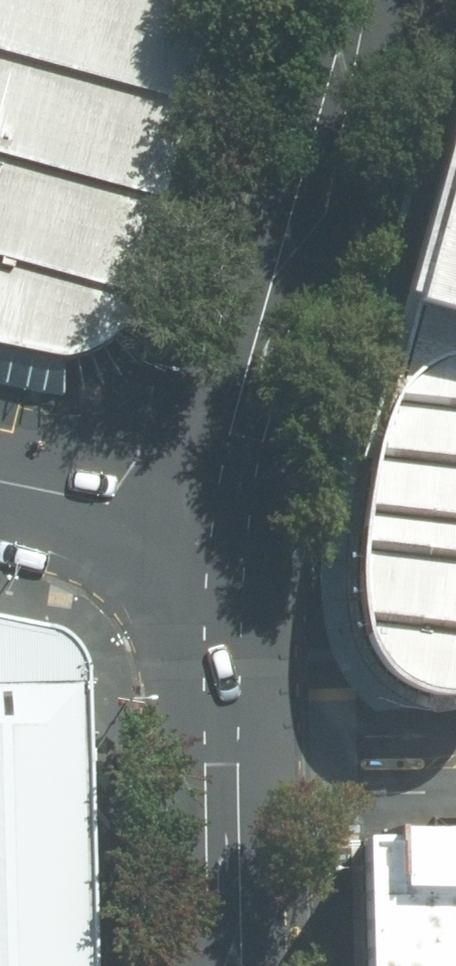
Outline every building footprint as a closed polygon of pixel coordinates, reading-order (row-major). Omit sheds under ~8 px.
[(56,358),(83,356),(108,344),(125,325),(217,0),(0,0),(0,345),(56,358)] [(360,462),(349,531),(354,602),(375,656),(400,683),(445,700),(455,698),(455,112),(360,462)] [(83,664),(69,638),(51,629),(0,619),(0,965),(90,965),(83,664)] [(358,845),(361,965),(455,965),(455,842),(358,845)]
